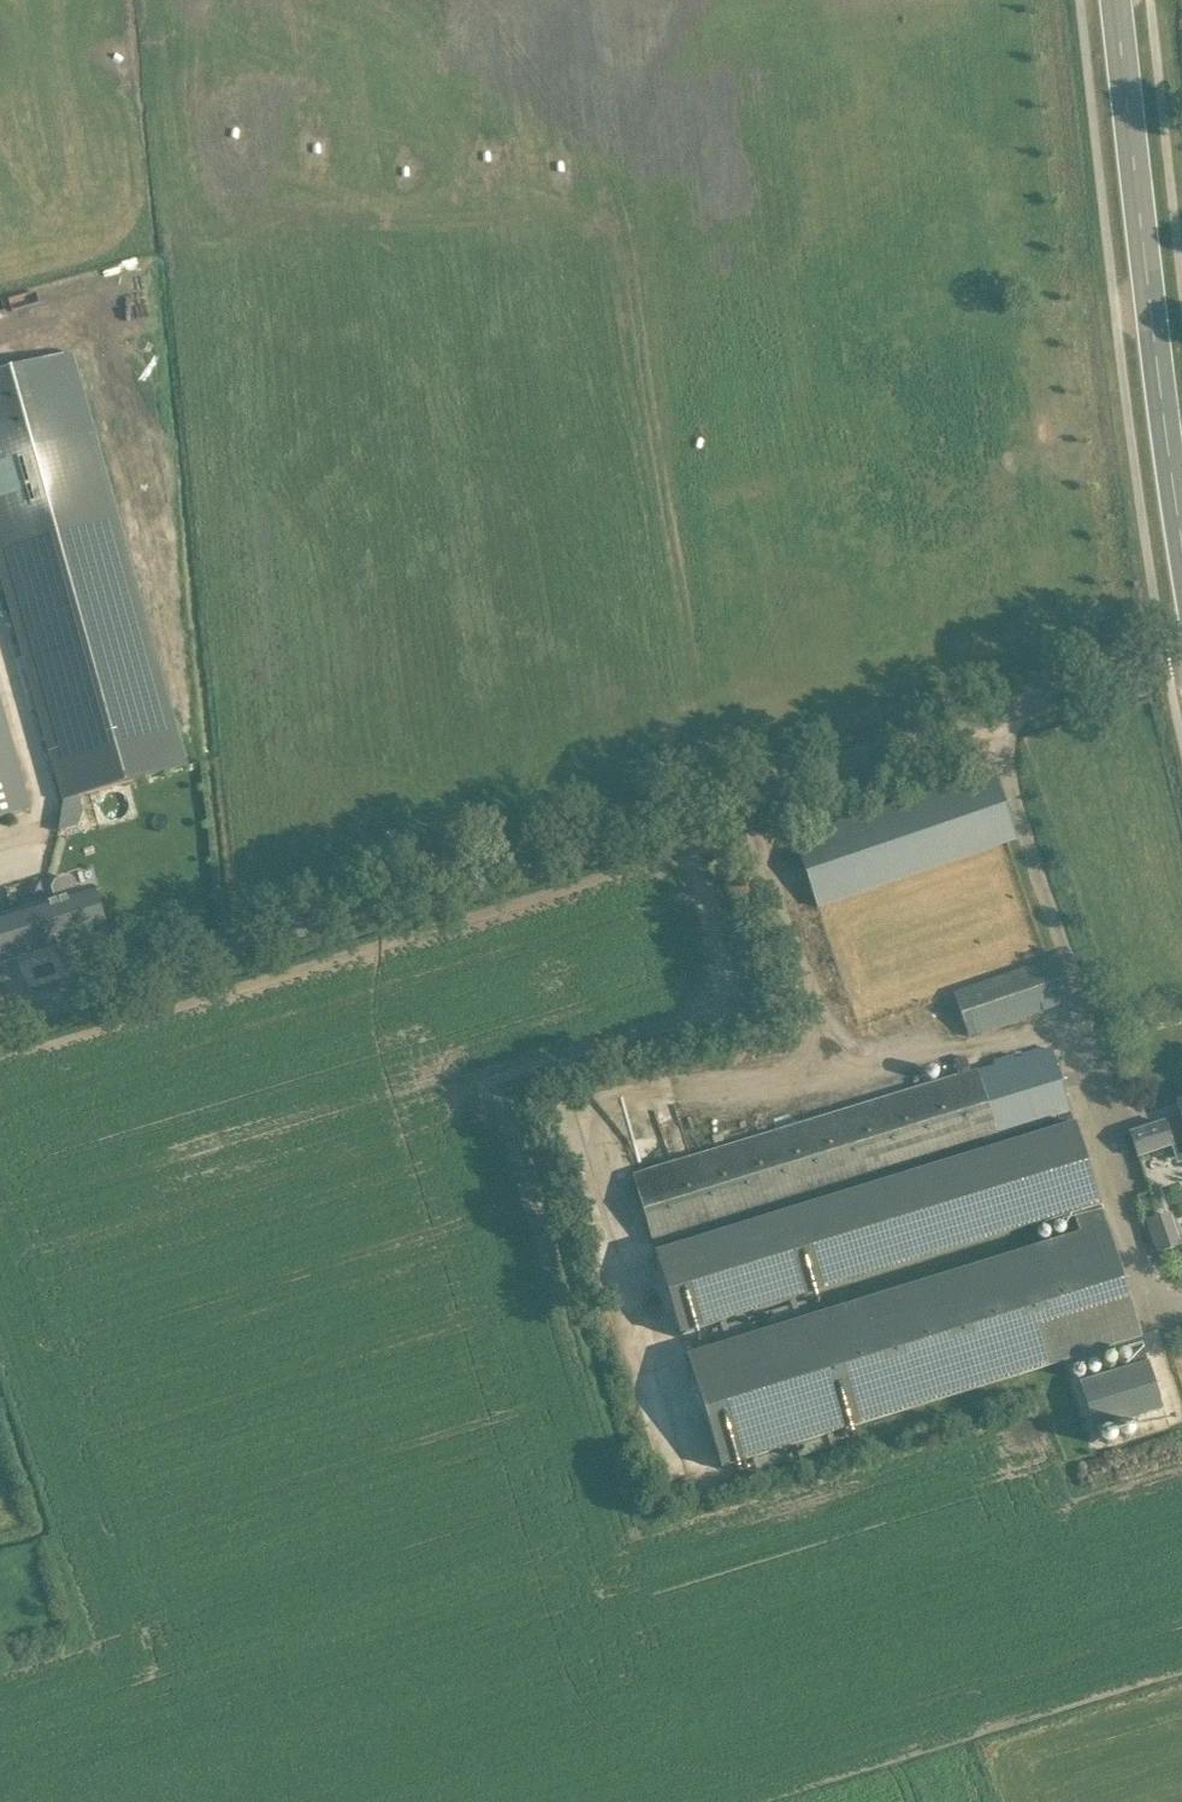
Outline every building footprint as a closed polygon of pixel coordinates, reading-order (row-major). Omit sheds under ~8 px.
[(0,372),(0,565),(60,828),(83,823),(77,794),(179,771),(83,353),(0,372)] [(30,811),(0,700),(0,819),(30,811)] [(794,840),(817,906),(1017,838),(995,771),(794,840)] [(100,907),(94,888),(79,893),(75,881),(68,878),(55,881),(51,888),(55,901),(0,918),(0,963),(107,930),(100,907)] [(1058,958),(1035,965),(953,993),(968,1036),(1050,1008),(1073,1001),(1058,958)] [(1097,1196),(1080,1141),(1079,1138),(1071,1115),(1072,1115),(1052,1049),(1029,1056),(971,1074),(967,1058),(954,1062),(958,1077),(693,1157),(633,1175),(653,1246),(672,1241),(987,1145),(999,1141),(999,1139),(1055,1121),(1056,1123),(1058,1129),(1001,1146),(988,1150),(674,1247),(655,1253),(667,1292),(672,1306),(681,1336),(817,1294),(1073,1215),(1079,1234),(702,1351),(688,1356),(719,1461),(722,1469),(858,1427),(1063,1363),(1127,1344),(1134,1367),(1080,1383),(1084,1397),(1094,1430),(1164,1408),(1153,1375),(1149,1362),(1148,1362),(1141,1339),(1142,1339),(1141,1335),(1140,1334),(1097,1196)] [(1171,1146),(1177,1165),(1181,1163),(1181,1121),(1158,1129),(1156,1123),(1128,1132),(1137,1158),(1171,1146)] [(1177,1246),(1174,1237),(1156,1244),(1159,1253),(1177,1246)]
